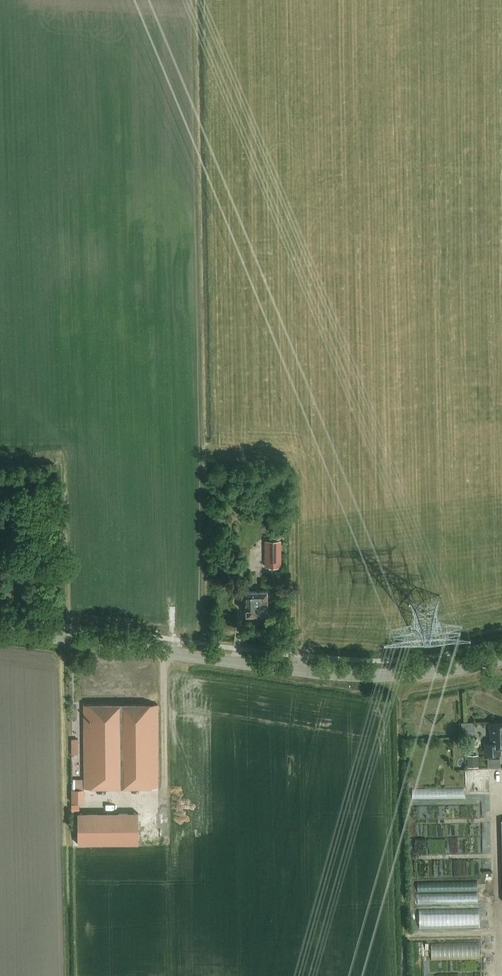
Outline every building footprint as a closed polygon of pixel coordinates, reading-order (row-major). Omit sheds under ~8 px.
[(271,532),(271,540),(279,540),(279,532),(271,532)] [(265,540),(266,567),(282,567),(282,540),(279,540),(271,540),(265,540)] [(237,569),(222,569),(222,578),(237,579),(237,569)] [(262,614),(269,614),(268,591),(247,591),(247,614),(253,614),(253,619),(262,619),(262,614)] [(86,787),(159,786),(159,704),(85,704),(86,787)] [(487,743),(487,755),(500,754),(500,747),(501,747),(501,722),(492,723),(492,743),(487,743)] [(468,767),(479,766),(478,755),(468,755),(468,767)] [(72,790),(85,790),(85,779),(72,779),(72,790)] [(72,790),(72,803),(85,803),(85,790),(72,790)] [(78,844),(138,844),(138,812),(77,813),(78,844)] [(420,895),(421,903),(459,901),(459,893),(420,895)] [(421,909),(422,928),(482,926),(481,907),(421,909)] [(433,942),(434,959),(483,957),(482,940),(433,942)]
